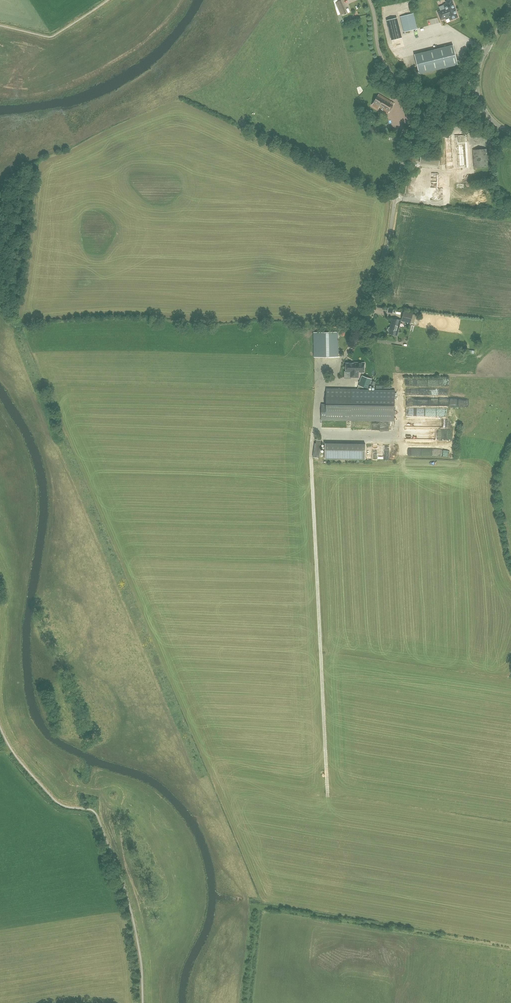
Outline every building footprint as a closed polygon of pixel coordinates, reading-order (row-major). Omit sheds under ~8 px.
[(341,14),(346,12),(341,0),(336,2),(341,14)] [(451,0),(449,0),(446,1),(447,3),(444,5),(445,9),(438,12),(441,20),(449,16),(451,20),(458,17),(455,10),(456,10),(452,1),(451,2),(451,0)] [(404,32),(417,28),(413,13),(401,17),(404,32)] [(392,40),(402,37),(397,18),(387,20),(392,40)] [(453,45),(415,54),(419,74),(458,64),(453,45)] [(388,113),(394,103),(379,94),(372,105),(378,108),(379,107),(388,113)] [(398,132),(396,136),(403,139),(409,126),(406,125),(404,124),(402,123),(400,126),(401,126),(399,133),(398,132)] [(449,168),(471,167),(470,134),(448,135),(449,168)] [(474,167),(488,166),(487,148),(473,150),(474,167)] [(439,165),(440,158),(421,156),(420,162),(439,165)] [(414,323),(415,318),(412,317),(413,313),(404,311),(401,321),(411,323),(414,323)] [(397,335),(401,320),(393,318),(390,328),(389,328),(388,328),(387,330),(388,332),(389,332),(389,333),(397,335)] [(315,356),(338,356),(337,332),(314,332),(315,356)] [(359,377),(359,372),(364,372),(364,367),(365,367),(365,364),(364,364),(364,363),(357,362),(357,363),(350,363),(350,362),(347,362),(347,363),(346,363),(346,372),(350,372),(350,377),(359,377)] [(326,390),(326,404),(325,420),(394,421),(395,390),(394,390),(368,390),(370,385),(374,386),(376,382),(372,380),(372,379),(362,375),(361,378),(357,390),(352,390),(331,389),(326,389),(326,390)] [(446,425),(447,419),(414,417),(415,409),(412,409),(411,418),(408,417),(408,422),(415,423),(416,421),(422,421),(422,423),(446,425)] [(313,457),(319,458),(321,441),(315,440),(313,457)] [(325,443),(325,459),(365,459),(366,444),(325,443)] [(381,444),(380,455),(386,455),(386,460),(392,460),(392,449),(396,450),(396,446),(386,446),(386,444),(381,444)]
